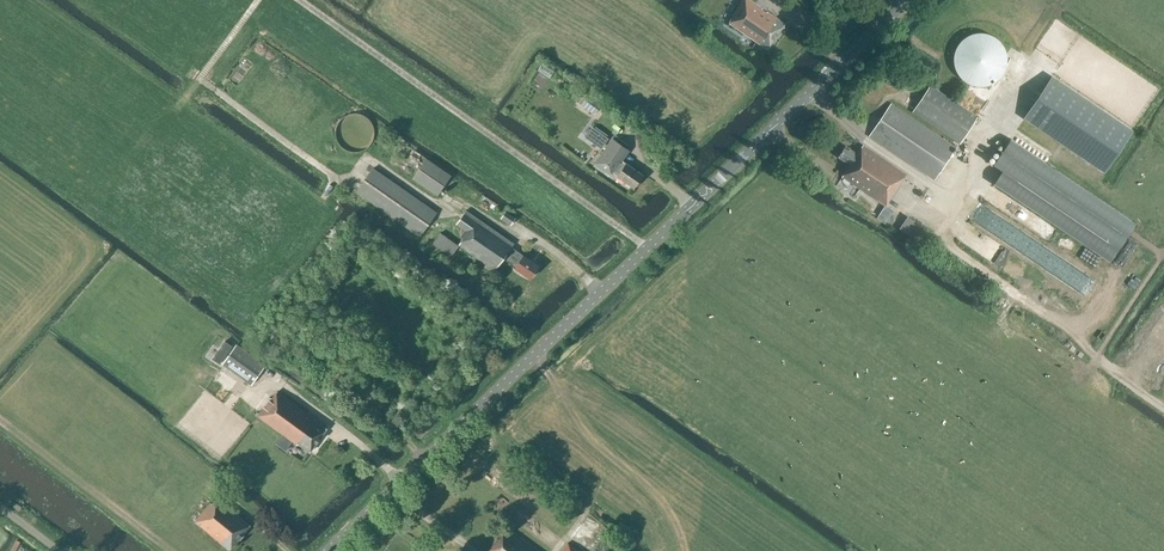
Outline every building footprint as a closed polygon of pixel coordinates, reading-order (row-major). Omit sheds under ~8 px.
[(784,24),(749,0),(743,0),(733,15),(734,16),(729,23),(767,49),(784,24)] [(995,87),(1006,40),(980,34),(976,53),(982,55),(979,64),(962,60),(958,78),(995,87)] [(1050,80),(1029,112),(1024,120),(1103,173),(1130,134),(1050,80)] [(959,143),(977,117),(931,85),(912,112),(959,143)] [(578,103),(594,114),(601,104),(585,93),(578,103)] [(934,179),(955,149),(890,105),(869,135),(934,179)] [(336,128),(336,132),(336,136),(337,140),(339,144),(341,147),(344,149),(348,151),(352,152),(356,152),(360,152),(364,150),(367,148),(370,145),(372,142),(373,138),(374,134),(374,130),(373,126),(371,123),(368,120),(365,117),(362,115),(358,114),(354,114),(350,115),(346,116),(343,118),(340,121),(338,125),(336,128)] [(601,148),(607,136),(589,126),(583,138),(601,148)] [(626,164),(621,161),(628,151),(612,139),(594,164),(609,175),(611,172),(617,176),(633,188),(642,175),(626,163),(626,164)] [(1110,261),(1135,221),(1004,140),(989,164),(997,169),(988,185),(1110,261)] [(899,202),(909,188),(901,183),(906,175),(862,145),(857,154),(845,145),(837,157),(849,165),(842,176),(845,178),(844,179),(874,199),(872,203),(882,210),(891,197),(899,202)] [(437,195),(450,175),(426,159),(413,179),(437,195)] [(419,236),(436,213),(373,169),(356,192),(419,236)] [(456,224),(457,225),(465,231),(461,236),(463,238),(458,245),(495,270),(501,261),(504,258),(516,266),(514,268),(529,279),(538,266),(523,255),(523,256),(511,247),(514,244),(466,210),(456,224)] [(510,226),(515,218),(506,211),(500,219),(510,226)] [(897,227),(923,245),(931,233),(905,215),(897,227)] [(431,244),(450,257),(458,245),(439,233),(431,244)] [(277,342),(287,332),(282,329),(273,338),(277,342)] [(225,359),(254,381),(268,362),(240,340),(225,359)] [(309,452),(326,429),(314,421),(315,419),(277,391),(272,399),(271,398),(259,414),(257,413),(255,415),(297,445),(298,444),(309,452)] [(243,534),(249,526),(237,515),(238,514),(217,497),(212,504),(210,503),(194,522),(229,550),(230,549),(237,541),(238,542),(244,535),(243,534)] [(512,532),(510,534),(502,529),(486,550),(538,550),(512,532)]
